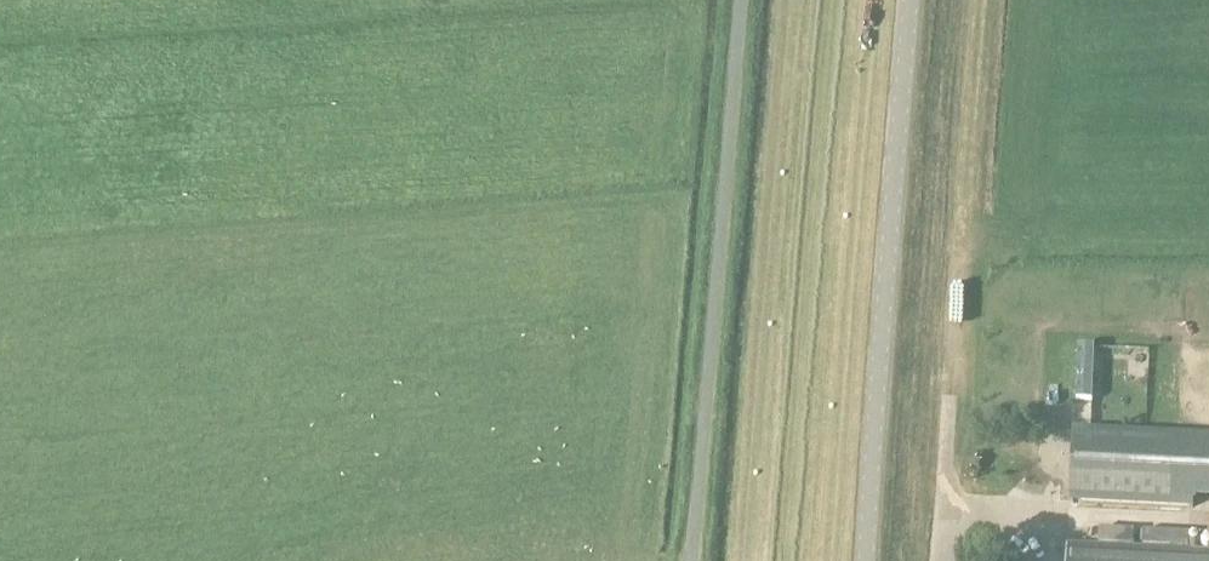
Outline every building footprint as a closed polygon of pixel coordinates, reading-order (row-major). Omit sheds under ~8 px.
[(1094,347),(1078,347),(1076,400),(1092,401),(1094,347)] [(1170,507),(1195,509),(1195,500),(1208,501),(1208,434),(1075,427),(1074,445),(1072,502),(1170,507)] [(1157,516),(1157,530),(1177,531),(1178,517),(1157,516)] [(1069,547),(1069,560),(1208,560),(1208,553),(1069,547)]
